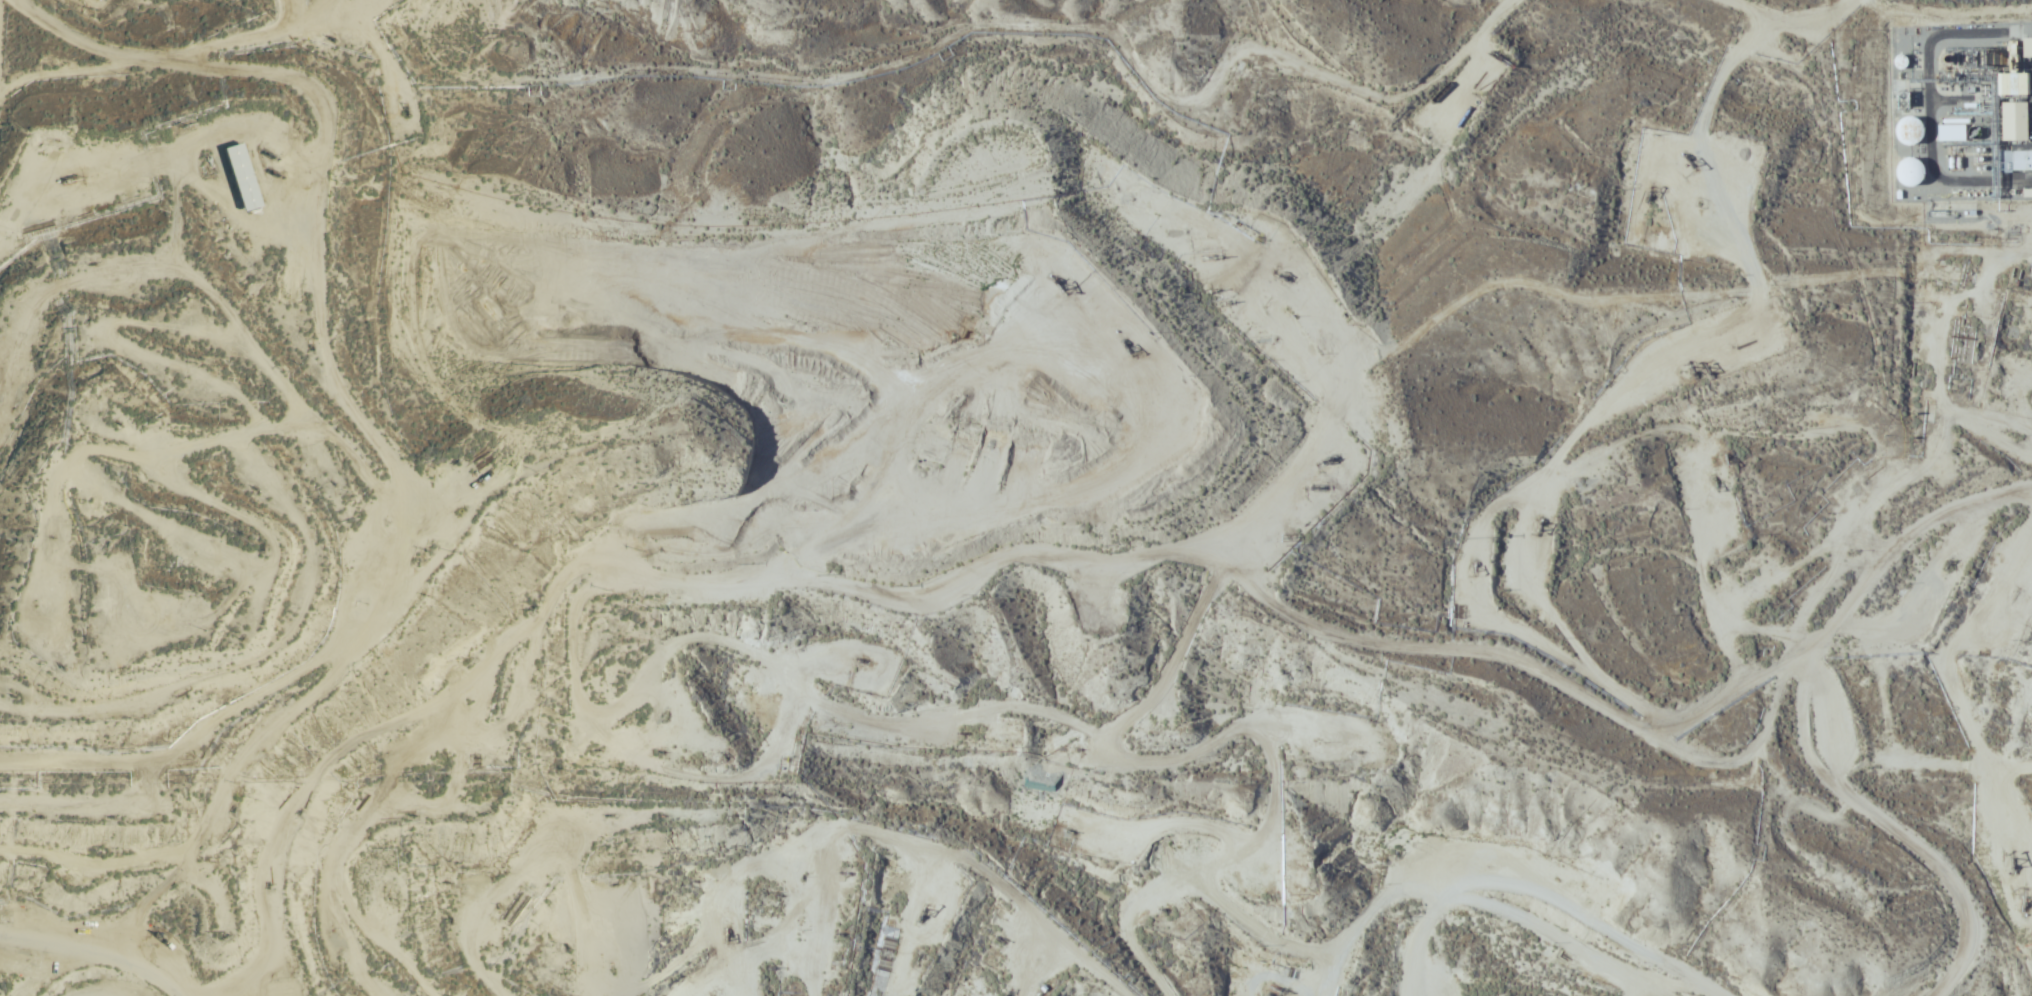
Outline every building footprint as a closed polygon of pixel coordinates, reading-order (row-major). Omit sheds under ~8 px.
[(2004,74),(2004,97),(2031,97),(2031,74),(2004,74)] [(2007,102),(2007,141),(2031,141),(2031,102),(2007,102)] [(1922,117),(1894,117),(1894,144),(1922,144),(1922,117)] [(1940,139),(1968,139),(1968,125),(1940,125),(1940,139)] [(262,206),(244,142),(225,148),(242,211),(262,206)] [(2008,151),(2008,171),(2031,171),(2031,151),(2008,151)] [(1924,159),(1896,159),(1896,185),(1924,185),(1924,159)]
